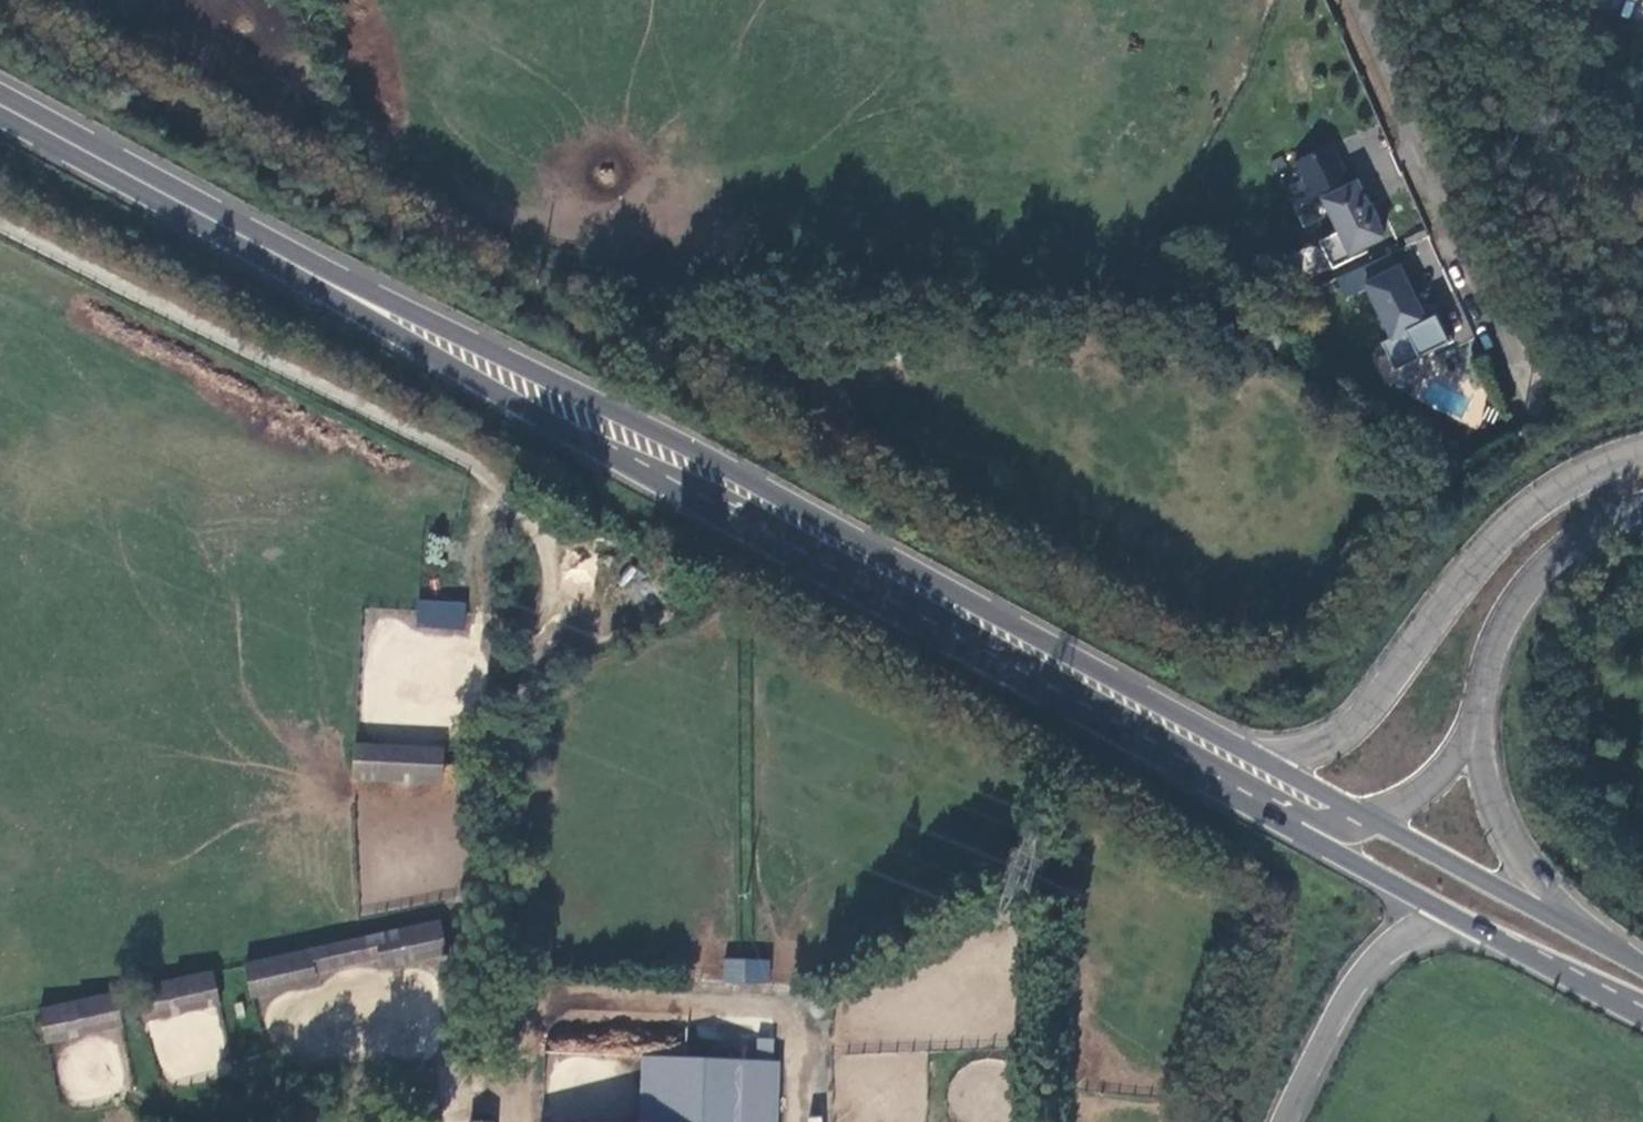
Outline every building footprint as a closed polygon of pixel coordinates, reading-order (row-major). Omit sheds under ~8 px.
[(1379,240),(1351,184),(1322,198),(1338,231),(1317,243),(1329,270),(1352,259),(1348,253),(1379,240)] [(1296,282),(1280,252),(1256,267),(1267,294),(1296,282)] [(1418,327),(1394,272),(1361,290),(1385,340),(1418,327)] [(416,626),(465,628),(466,600),(417,599),(416,626)] [(466,754),(472,697),(446,693),(440,752),(466,754)] [(417,727),(334,720),(331,758),(414,764),(417,727)] [(464,787),(466,754),(440,752),(438,785),(464,787)] [(423,894),(228,936),(235,967),(297,954),(294,943),(361,929),(364,941),(430,927),(423,894)] [(723,958),(722,981),(769,982),(769,958),(723,958)] [(214,972),(142,984),(158,1081),(230,1069),(214,972)] [(36,1006),(42,1042),(121,1028),(115,992),(36,1006)] [(703,1057),(641,1055),(639,1121),(701,1121),(703,1057)] [(703,1057),(701,1121),(777,1121),(779,1059),(703,1057)]
